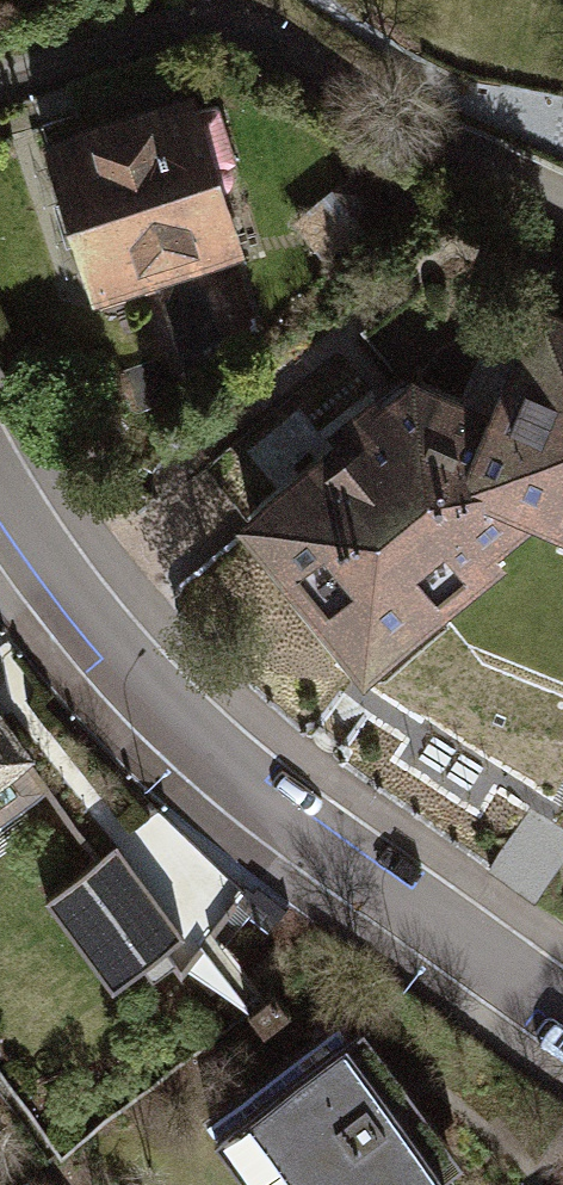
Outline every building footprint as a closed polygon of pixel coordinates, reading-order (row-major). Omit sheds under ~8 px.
[(190,100),(46,146),(97,303),(152,286),(147,271),(235,243),(217,188),(224,184),(229,179),(230,168),(225,159),(233,157),(215,102),(193,109),(190,100)] [(541,315),(494,427),(471,482),(529,507),(562,521),(562,325),(541,315)] [(340,446),(247,525),(365,662),(484,561),(477,552),(529,507),(471,482),(494,427),(412,391),(381,418),(367,403),(330,434),(340,446)] [(9,805),(37,783),(13,751),(19,747),(0,722),(0,793),(9,805)] [(487,866),(528,897),(562,849),(562,837),(528,811),(487,866)] [(115,847),(46,898),(110,982),(178,930),(115,847)] [(213,1140),(247,1184),(452,1184),(443,1172),(460,1159),(362,1029),(213,1140)]
